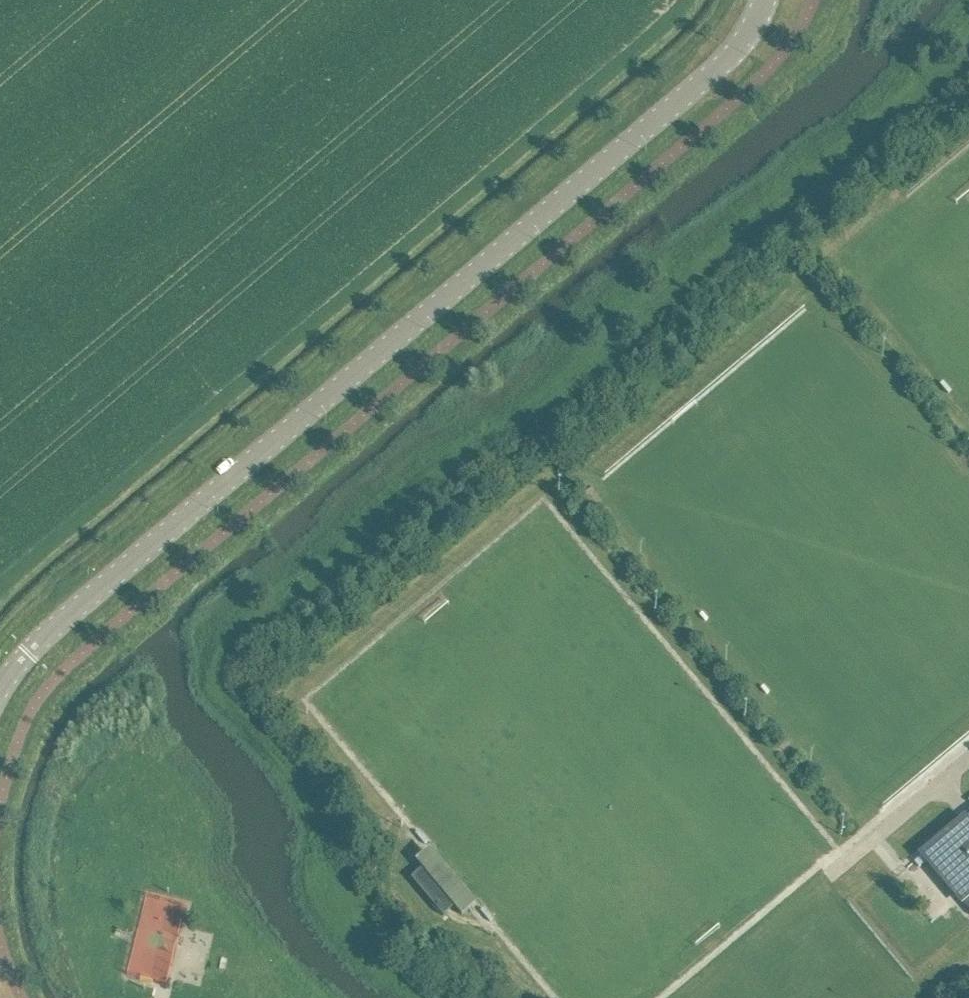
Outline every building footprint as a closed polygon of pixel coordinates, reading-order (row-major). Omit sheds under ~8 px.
[(948,833),(931,847),(957,877),(956,877),(968,892),(968,815),(948,833)] [(477,903),(431,849),(417,861),(422,869),(454,907),(462,916),(477,903)] [(422,869),(411,878),(443,916),(454,907),(422,869)] [(968,910),(968,911),(968,892),(960,900),(968,910)]
